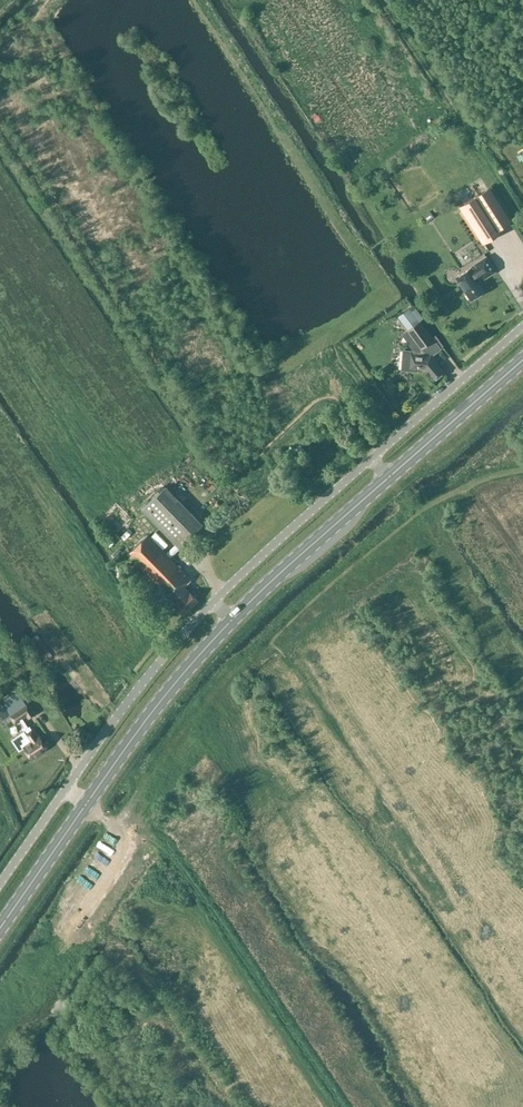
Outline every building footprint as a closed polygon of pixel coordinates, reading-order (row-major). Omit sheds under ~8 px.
[(490,186),(479,193),(461,205),(485,242),(503,230),(502,228),(512,221),(490,186)] [(496,270),(487,256),(475,263),(477,266),(473,269),(471,267),(456,276),(471,299),(484,290),(478,281),(480,280),(478,278),(483,275),(485,277),(496,270)] [(409,321),(413,326),(409,330),(422,348),(434,339),(417,315),(409,321)] [(414,350),(403,349),(401,370),(418,371),(418,368),(420,368),(420,367),(425,367),(434,378),(437,377),(442,373),(444,371),(434,359),(435,358),(431,354),(415,353),(414,350)] [(162,489),(142,508),(180,546),(199,527),(162,489)] [(148,535),(146,537),(128,554),(171,597),(176,603),(175,604),(183,612),(197,599),(189,590),(188,590),(184,586),(192,578),(148,535)] [(13,725),(20,720),(22,719),(25,717),(27,719),(33,715),(25,703),(24,704),(16,693),(0,703),(0,705),(13,725)] [(29,724),(27,726),(22,719),(20,720),(23,726),(21,727),(23,730),(9,739),(17,750),(22,747),(30,758),(45,747),(29,724)]
